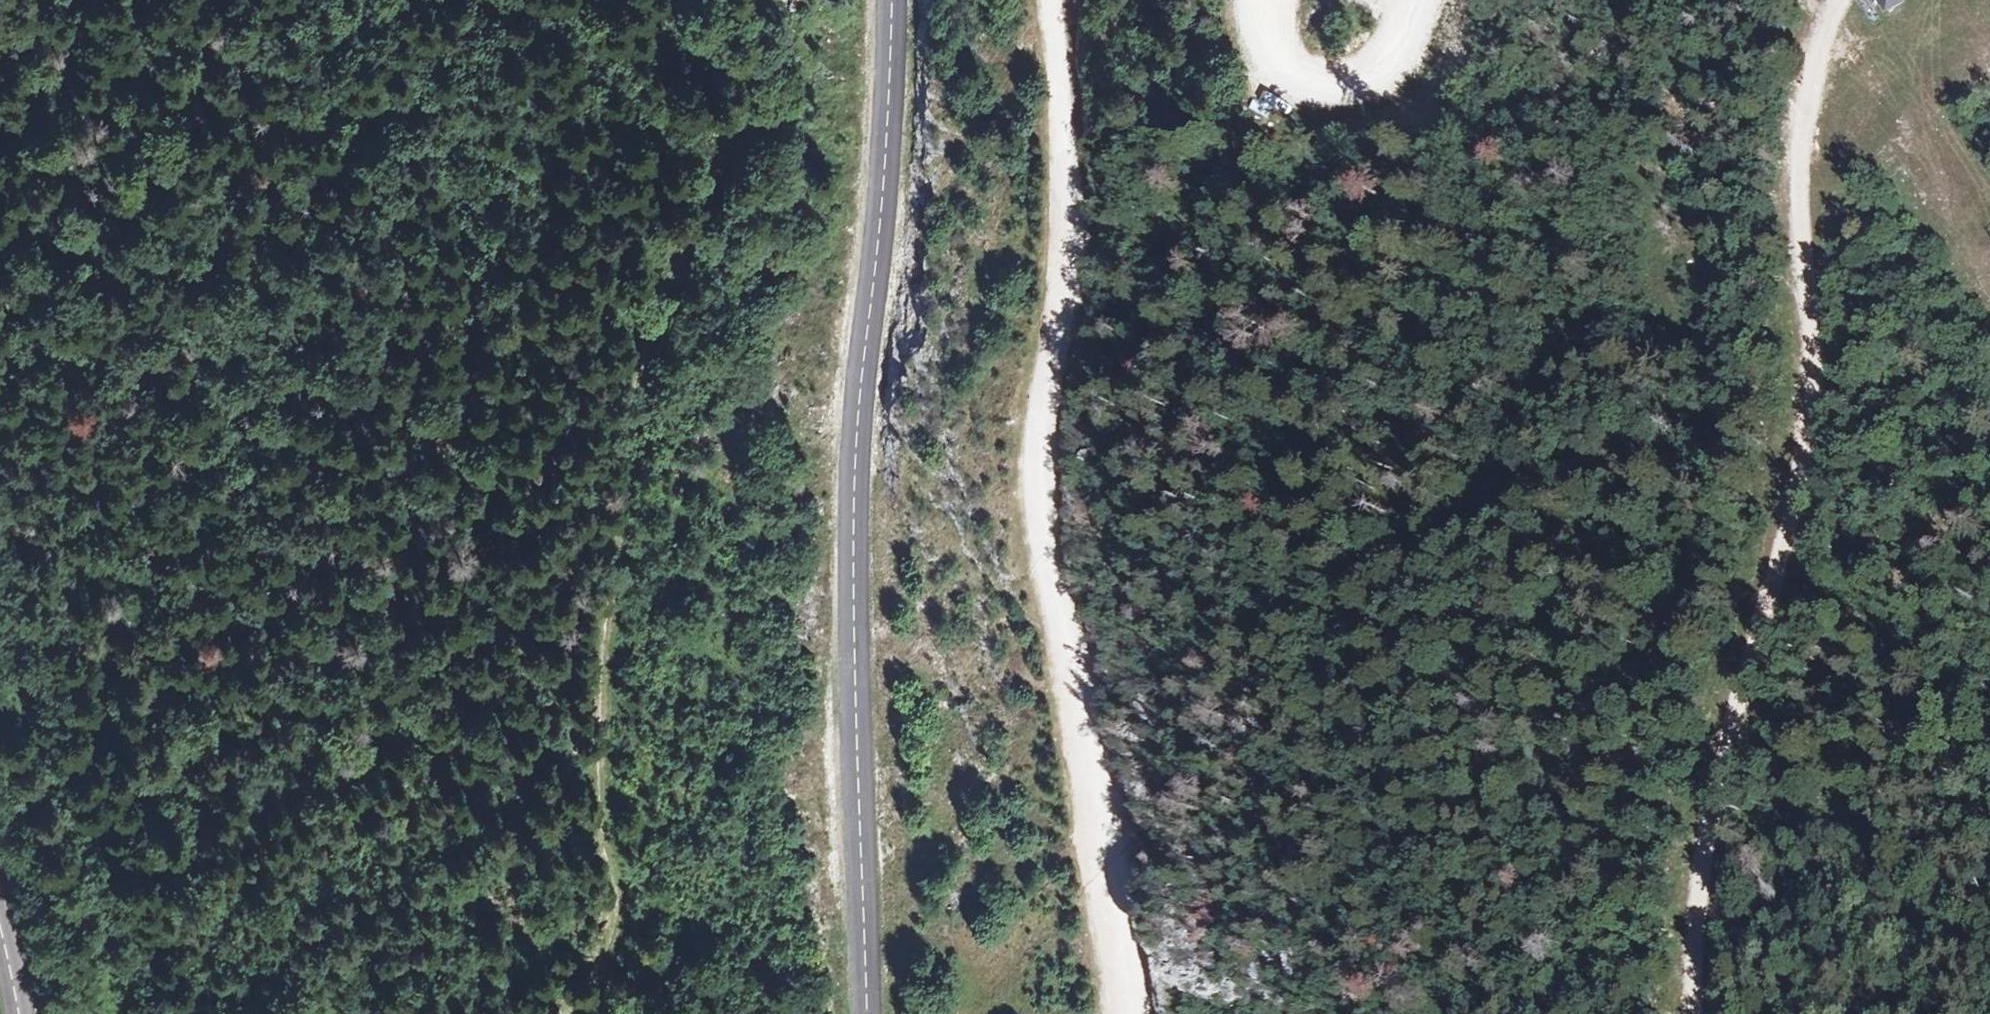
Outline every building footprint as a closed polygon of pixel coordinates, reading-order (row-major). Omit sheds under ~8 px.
[(1889,17),(1910,11),(1907,0),(1884,0),(1889,17)]
